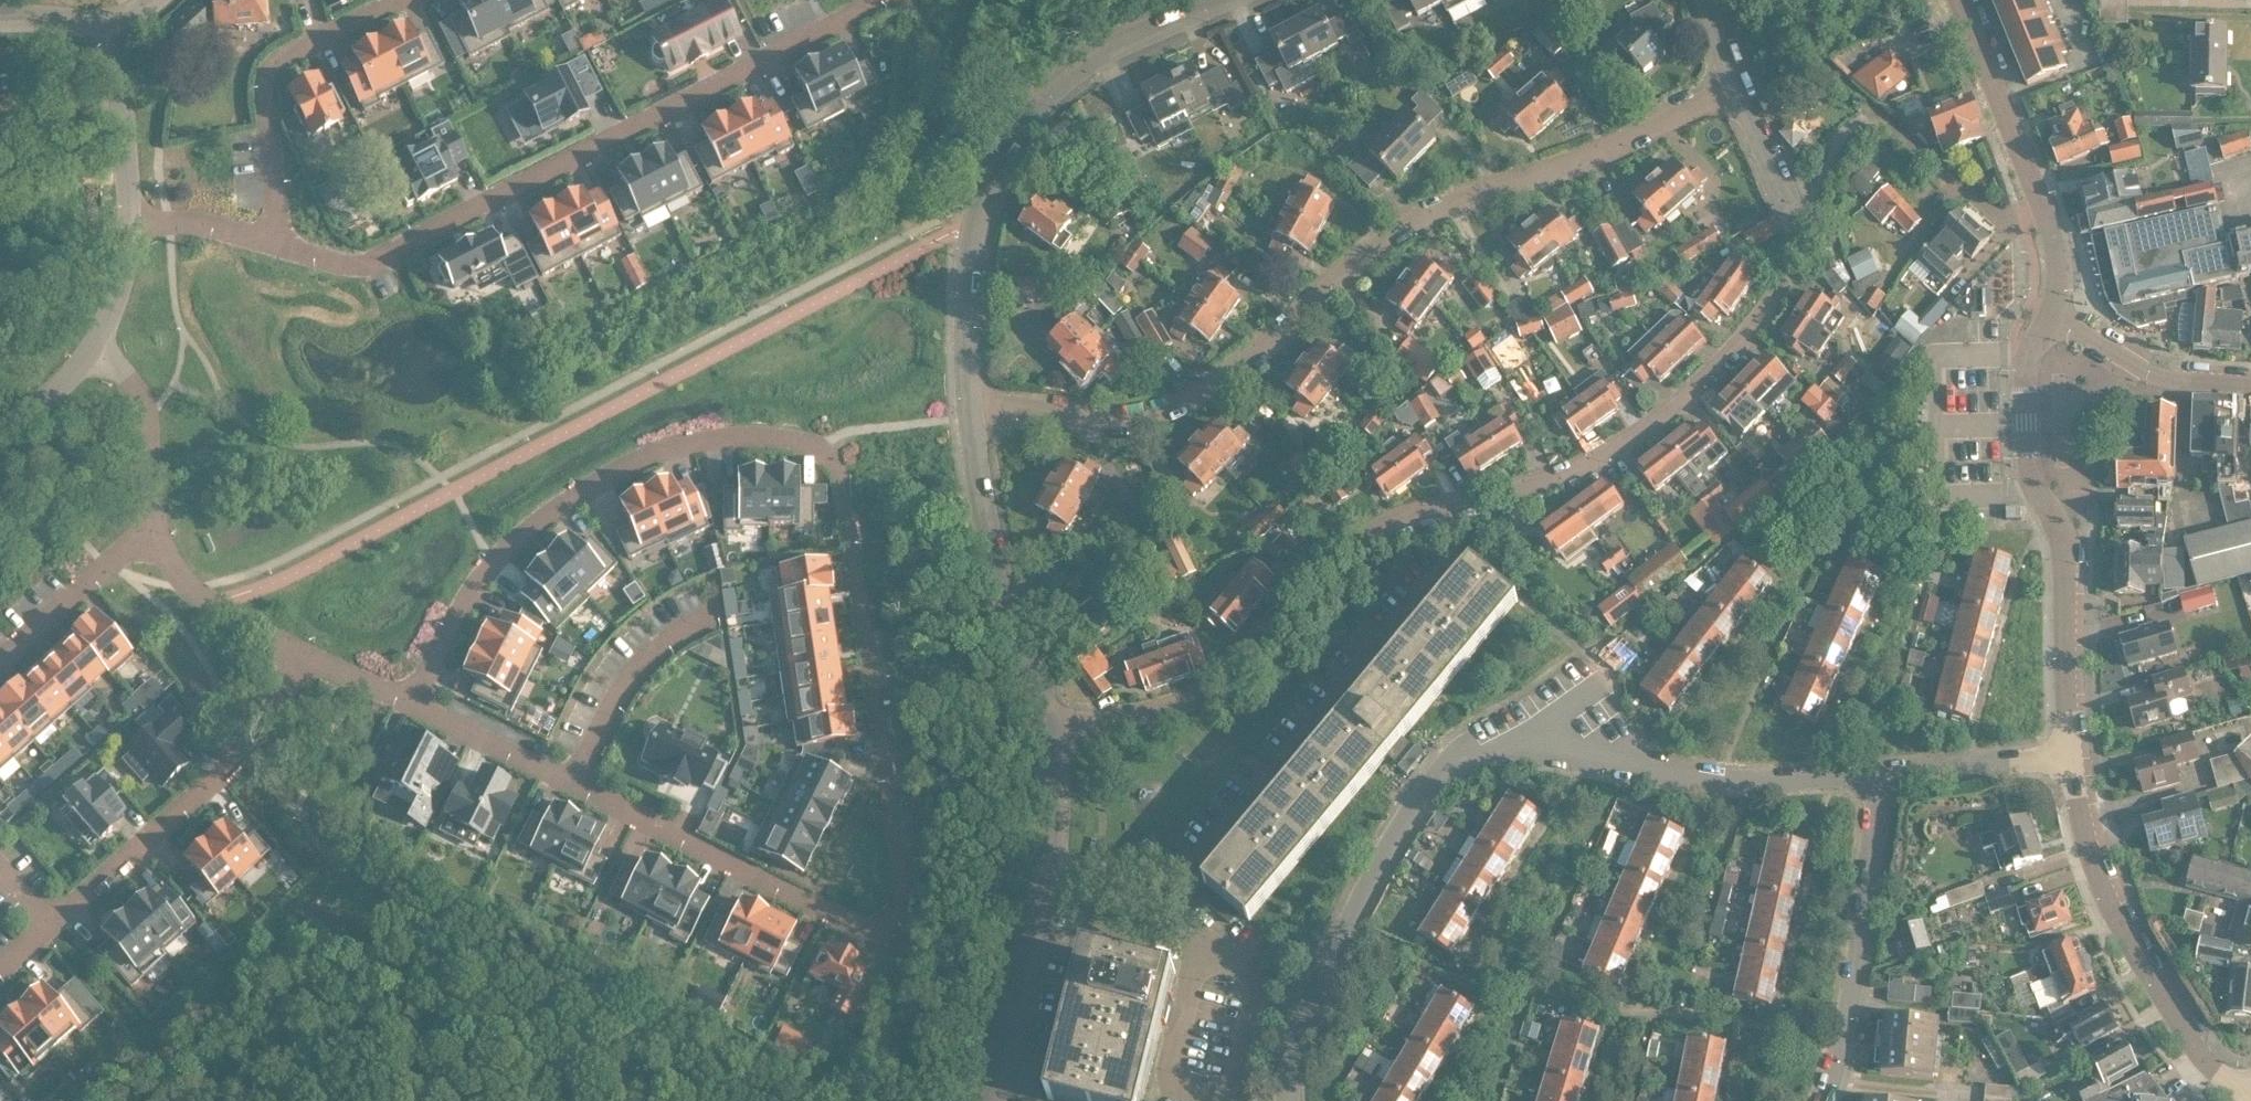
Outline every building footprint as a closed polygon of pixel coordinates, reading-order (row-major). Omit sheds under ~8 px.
[(265,22),(262,0),(211,0),(212,27),(265,22)] [(346,0),(326,0),(328,9),(348,6),(346,0)] [(508,38),(488,0),(457,0),(455,1),(461,13),(447,20),(451,28),(464,54),(467,59),(508,38)] [(508,38),(509,37),(506,32),(546,12),(540,0),(488,0),(508,38)] [(561,12),(576,4),(576,3),(581,0),(554,0),(561,12)] [(650,0),(647,0),(637,5),(642,15),(655,8),(650,0)] [(649,53),(650,59),(654,63),(660,64),(663,62),(668,72),(687,62),(689,65),(706,56),(704,53),(736,37),(717,0),(707,0),(698,4),(701,10),(650,37),(655,47),(652,48),(649,53)] [(655,8),(667,2),(666,0),(650,0),(655,8)] [(1440,5),(1438,0),(1394,0),(1382,6),(1396,32),(1408,26),(1404,18),(1413,13),(1416,18),(1440,5)] [(1440,5),(1445,14),(1472,0),(1438,0),(1440,5)] [(2022,82),(2024,86),(2025,86),(2057,73),(2057,72),(2065,69),(2060,57),(2064,55),(2052,26),(2048,28),(2045,22),(2049,21),(2041,0),(1990,0),(2022,82)] [(2126,0),(2086,0),(2088,12),(2098,10),(2126,11),(2126,0)] [(203,26),(211,26),(209,3),(201,3),(196,7),(191,1),(158,31),(182,56),(204,36),(203,26)] [(1604,48),(1594,58),(1614,80),(1632,63),(1643,74),(1664,55),(1650,40),(1664,28),(1652,5),(1629,18),(1634,26),(1614,44),(1618,48),(1610,55),(1604,48)] [(2098,10),(2098,24),(2126,24),(2126,11),(2098,10)] [(1325,24),(1318,11),(1294,24),(1313,61),(1338,47),(1335,42),(1344,38),(1349,45),(1361,39),(1347,12),(1325,24)] [(1542,15),(1532,20),(1537,29),(1547,24),(1542,15)] [(1321,76),(1313,61),(1294,24),(1269,37),(1276,50),(1254,61),(1268,88),(1280,81),(1287,94),(1321,76)] [(376,36),(375,36),(401,86),(442,66),(424,31),(410,38),(404,27),(399,30),(397,26),(381,34),(383,38),(378,40),(376,36)] [(1564,47),(1545,27),(1529,35),(1551,59),(1564,47)] [(451,28),(444,31),(457,58),(464,54),(451,28)] [(2225,30),(2190,29),(2189,60),(2225,61),(2225,30)] [(376,99),(401,86),(375,36),(348,50),(356,66),(342,73),(362,112),(378,104),(376,99)] [(592,48),(587,38),(576,43),(582,53),(592,48)] [(840,50),(816,62),(837,103),(838,103),(874,84),(864,63),(850,70),(840,50)] [(1492,81),(1514,62),(1504,50),(1493,59),(1492,57),(1479,65),(1492,81)] [(1851,79),(1876,100),(1884,94),(1878,87),(1882,84),(1884,85),(1887,83),(1885,81),(1900,70),(1901,72),(1902,71),(1888,52),(1851,79)] [(1831,57),(1827,61),(1845,78),(1849,74),(1831,57)] [(595,84),(581,58),(530,84),(537,98),(515,109),(531,141),(553,129),(549,121),(588,101),(582,91),(595,84)] [(2224,91),(2225,61),(2189,60),(2189,91),(2224,91)] [(843,112),(838,103),(837,103),(816,62),(793,74),(803,94),(789,101),(804,132),(843,112)] [(1165,78),(1184,115),(1188,124),(1212,111),(1210,109),(1223,102),(1228,111),(1245,102),(1235,83),(1230,85),(1221,66),(1196,79),(1190,66),(1165,78)] [(1469,70),(1458,77),(1465,88),(1476,82),(1469,70)] [(1543,77),(1542,76),(1521,94),(1548,125),(1568,108),(1557,95),(1561,91),(1558,87),(1564,82),(1554,70),(1548,76),(1546,73),(1543,77)] [(1159,128),(1184,115),(1165,78),(1140,91),(1147,104),(1125,115),(1139,142),(1151,135),(1147,127),(1156,123),(1159,128)] [(337,123),(334,117),(342,113),(329,87),(320,91),(314,79),(288,92),(296,107),(291,110),(299,126),(304,123),(311,137),(322,131),(322,132),(327,130),(326,128),(337,123)] [(1330,94),(1336,105),(1345,100),(1339,89),(1330,94)] [(1406,112),(1386,132),(1415,161),(1435,141),(1424,131),(1441,113),(1420,92),(1410,102),(1416,109),(1409,116),(1406,112)] [(1513,134),(1518,130),(1529,142),(1548,125),(1521,94),(1501,112),(1502,113),(1498,116),(1500,119),(1494,124),(1503,135),(1509,130),(1513,134)] [(1937,145),(1941,155),(1981,139),(1976,126),(1979,125),(1969,101),(1926,118),(1932,133),(1929,134),(1934,146),(1937,145)] [(730,116),(726,118),(749,164),(773,152),(775,157),(791,148),(771,109),(757,116),(751,105),(746,108),(744,104),(728,112),(730,116)] [(2113,142),(2108,128),(2091,135),(2087,126),(2082,128),(2076,113),(2075,114),(2071,106),(2060,110),(2063,118),(2048,125),(2056,146),(2051,148),(2058,166),(2098,149),(2097,148),(2113,142)] [(2191,114),(2133,113),(2133,127),(2170,127),(2191,128),(2191,114)] [(848,119),(853,127),(862,122),(858,114),(848,119)] [(709,184),(749,164),(726,118),(721,120),(719,116),(703,124),(705,128),(700,131),(706,143),(692,150),(709,184)] [(1109,122),(1091,131),(1111,168),(1130,158),(1118,135),(1116,136),(1109,122)] [(1793,122),(1781,133),(1779,135),(1795,153),(1810,140),(1793,122)] [(2134,140),(2130,122),(2116,125),(2120,143),(2134,140)] [(405,186),(396,191),(405,207),(414,203),(415,204),(454,184),(445,166),(451,163),(452,165),(463,158),(446,124),(428,133),(434,145),(394,165),(405,186)] [(858,142),(871,136),(865,125),(853,131),(858,142)] [(2198,128),(2191,128),(2170,127),(2175,149),(2201,143),(2198,128)] [(1396,181),(1415,161),(1386,132),(1366,153),(1369,157),(1363,164),(1356,157),(1346,168),(1367,188),(1385,170),(1396,181)] [(2223,159),(2250,151),(2250,148),(2247,133),(2218,141),(2223,159)] [(2142,161),(2138,145),(2113,151),(2116,166),(2142,161)] [(2183,154),(2191,186),(2211,182),(2204,149),(2183,154)] [(639,162),(662,208),(700,189),(682,155),(668,162),(663,150),(639,162)] [(662,208),(639,162),(616,174),(621,185),(607,192),(623,223),(637,216),(639,220),(662,208)] [(1671,163),(1651,180),(1679,210),(1699,193),(1698,192),(1702,188),(1700,186),(1706,181),(1696,170),(1690,175),(1686,170),(1681,174),(1671,163)] [(1878,171),(1868,163),(1843,193),(1851,200),(1858,192),(1865,198),(1872,190),(1867,185),(1878,171)] [(1206,206),(1220,214),(1242,172),(1228,165),(1206,206)] [(2082,214),(2082,216),(2141,202),(2135,175),(2080,188),(2086,214),(2082,214)] [(1298,187),(1297,187),(1284,211),(1320,230),(1332,208),(1313,197),(1320,184),(1307,177),(1303,184),(1301,183),(1298,187)] [(819,193),(812,180),(800,187),(806,199),(819,193)] [(1658,229),(1679,210),(1651,180),(1632,197),(1643,209),(1638,214),(1642,218),(1636,223),(1646,234),(1651,229),(1653,231),(1657,228),(1658,229)] [(2141,202),(2082,216),(2086,234),(2090,233),(2132,224),(2215,204),(2211,186),(2170,196),(2141,202)] [(725,197),(720,187),(710,193),(714,202),(725,197)] [(1883,223),(1887,218),(1904,235),(1920,220),(1888,187),(1867,206),(1883,223)] [(332,200),(326,188),(315,194),(321,206),(332,200)] [(576,189),(551,202),(579,257),(618,237),(598,198),(584,205),(576,189)] [(1107,226),(1126,214),(1110,189),(1091,200),(1107,226)] [(1039,199),(1020,225),(1061,256),(1073,239),(1065,233),(1072,223),(1066,219),(1071,212),(1057,201),(1052,208),(1039,199)] [(1196,224),(1205,213),(1188,200),(1179,211),(1196,224)] [(579,257),(551,202),(525,215),(538,239),(524,246),(540,277),(579,257)] [(1558,223),(1547,210),(1527,226),(1553,258),(1574,241),(1573,240),(1577,237),(1576,235),(1582,230),(1573,219),(1567,223),(1563,218),(1558,223)] [(2231,241),(2223,243),(2215,210),(2104,236),(2104,237),(2091,239),(2106,302),(2112,304),(2112,308),(2120,318),(2135,328),(2164,321),(2160,306),(2190,299),(2188,291),(2236,280),(2248,277),(2246,271),(2250,270),(2250,233),(2230,237),(2231,241)] [(1308,253),(1320,230),(1284,211),(1271,235),(1272,235),(1269,240),(1272,241),(1268,248),(1281,256),(1285,249),(1290,252),(1293,245),(1308,253)] [(1948,257),(1959,247),(1970,259),(1988,241),(1961,213),(1916,258),(1944,286),(1961,269),(1948,257)] [(1630,254),(1640,249),(1643,247),(1634,232),(1632,233),(1625,221),(1612,229),(1628,256),(1630,254)] [(1551,260),(1553,258),(1527,226),(1507,242),(1518,255),(1513,259),(1516,264),(1510,269),(1519,280),(1525,275),(1527,278),(1531,274),(1532,275),(1540,269),(1541,271),(1544,272),(1548,271),(1551,269),(1553,265),(1552,261),(1551,260)] [(1748,248),(1769,236),(1763,227),(1742,238),(1748,248)] [(1714,228),(1700,236),(1709,249),(1721,241),(1720,239),(1714,228)] [(1625,261),(1605,229),(1590,239),(1610,271),(1625,261)] [(1198,249),(1191,258),(1199,263),(1212,245),(1195,233),(1189,242),(1198,249)] [(500,264),(514,290),(535,279),(514,237),(494,247),(488,236),(470,245),(470,244),(455,252),(455,253),(437,262),(439,266),(436,271),(443,285),(449,285),(451,289),(467,281),(468,282),(472,280),(471,279),(500,264)] [(1698,236),(1689,242),(1696,256),(1709,249),(1700,236),(1699,237),(1698,236)] [(1149,251),(1131,239),(1123,250),(1140,263),(1149,251)] [(1133,273),(1140,263),(1123,250),(1116,261),(1133,273)] [(1716,277),(1741,296),(1756,276),(1742,266),(1746,259),(1735,251),(1716,277)] [(1866,252),(1845,262),(1855,283),(1851,285),(1855,294),(1852,295),(1855,301),(1865,296),(1862,292),(1881,283),(1876,273),(1866,252)] [(1430,270),(1417,261),(1402,281),(1434,306),(1451,285),(1449,284),(1452,280),(1450,278),(1455,272),(1443,263),(1439,269),(1434,265),(1430,270)] [(1206,276),(1190,298),(1223,322),(1238,301),(1220,288),(1228,276),(1216,268),(1212,274),(1209,272),(1206,277),(1206,276)] [(1461,283),(1482,310),(1496,299),(1475,272),(1461,283)] [(1835,297),(1844,289),(1829,272),(1820,279),(1835,297)] [(646,285),(640,273),(627,280),(633,292),(646,285)] [(1107,273),(1101,282),(1115,298),(1125,284),(1107,273)] [(1086,289),(1113,317),(1115,318),(1127,311),(1123,306),(1115,298),(1101,282),(1098,274),(1077,276),(1078,290),(1086,289)] [(1693,311),(1709,323),(1718,310),(1726,316),(1741,296),(1716,277),(1696,304),(1698,305),(1693,311)] [(1653,289),(1663,297),(1672,287),(1663,278),(1653,289)] [(1011,282),(1013,304),(1057,301),(1056,279),(1011,282)] [(1410,338),(1434,306),(1402,281),(1386,302),(1397,311),(1388,322),(1410,338)] [(1584,281),(1573,287),(1581,302),(1592,295),(1584,281)] [(1957,311),(1970,318),(1984,318),(1984,307),(1989,307),(1988,290),(1972,290),(1972,281),(1950,304),(1951,305),(1945,311),(1951,317),(1957,311)] [(2242,300),(2238,286),(2218,291),(2220,305),(2242,300)] [(1553,300),(1545,305),(1552,316),(1566,308),(1567,311),(1569,310),(1581,302),(1573,287),(1559,296),(1553,300)] [(1682,295),(1672,287),(1663,297),(1672,306),(1682,295)] [(1865,296),(1860,304),(1874,313),(1884,298),(1870,289),(1865,296)] [(1792,313),(1830,339),(1840,324),(1830,317),(1839,304),(1828,296),(1824,301),(1808,290),(1792,313)] [(2195,295),(2191,347),(2237,351),(2240,314),(2211,311),(2213,291),(2195,295)] [(1631,294),(1619,298),(1623,312),(1635,308),(1631,294)] [(1174,321),(1171,325),(1174,327),(1169,333),(1182,342),(1186,336),(1190,339),(1195,333),(1208,343),(1223,322),(1190,298),(1174,321)] [(1619,298),(1600,303),(1603,317),(1623,312),(1619,298)] [(1517,300),(1505,308),(1513,322),(1514,322),(1525,319),(1537,315),(1539,315),(1529,300),(1521,305),(1517,300)] [(531,324),(556,322),(548,306),(528,317),(531,324)] [(1581,324),(1594,320),(1590,306),(1577,310),(1581,324)] [(558,322),(570,321),(563,307),(553,312),(558,322)] [(1552,316),(1544,322),(1556,345),(1579,333),(1572,318),(1569,310),(1567,311),(1566,308),(1552,316)] [(1059,334),(1047,345),(1065,364),(1095,336),(1076,316),(1075,317),(1071,313),(1069,315),(1064,309),(1053,319),(1059,325),(1055,329),(1059,334)] [(1127,311),(1115,318),(1113,320),(1133,354),(1148,345),(1128,310),(1127,311)] [(1893,328),(1912,346),(1928,328),(1908,311),(1893,328)] [(1136,321),(1155,354),(1171,345),(1152,312),(1136,321)] [(1794,345),(1791,350),(1802,358),(1806,353),(1820,362),(1834,342),(1830,339),(1792,313),(1778,334),(1794,345)] [(1648,335),(1655,342),(1677,365),(1702,341),(1678,315),(1670,314),(1648,335)] [(1537,315),(1525,319),(1530,335),(1542,332),(1537,315)] [(1514,322),(1513,322),(1518,339),(1530,335),(1525,319),(1514,322)] [(1464,338),(1473,350),(1484,341),(1475,329),(1462,338),(1463,339),(1464,338)] [(1509,335),(1488,349),(1505,374),(1526,360),(1509,335)] [(1113,356),(1095,336),(1065,364),(1082,383),(1094,372),(1099,377),(1103,372),(1109,378),(1120,368),(1114,362),(1116,360),(1113,356)] [(1897,363),(1907,349),(1894,339),(1884,352),(1897,363)] [(1424,384),(1440,363),(1409,340),(1393,360),(1424,384)] [(1627,368),(1643,385),(1652,376),(1658,382),(1677,365),(1655,342),(1627,368)] [(1300,365),(1332,390),(1349,369),(1348,368),(1351,364),(1349,362),(1353,356),(1342,347),(1337,353),(1332,349),(1328,354),(1316,345),(1300,365)] [(1475,383),(1495,369),(1482,350),(1462,363),(1475,383)] [(1754,364),(1736,383),(1766,413),(1796,383),(1768,356),(1757,367),(1754,364)] [(1839,384),(1855,365),(1844,356),(1828,375),(1839,384)] [(1297,405),(1292,411),(1304,420),(1309,414),(1311,415),(1314,411),(1315,412),(1332,390),(1300,365),(1284,386),(1296,396),(1292,401),(1297,405)] [(1456,369),(1445,377),(1454,388),(1465,380),(1456,369)] [(1857,379),(1875,394),(1881,387),(1863,372),(1857,379)] [(1443,374),(1429,385),(1440,399),(1445,396),(1454,388),(1445,377),(1443,374)] [(1578,400),(1578,399),(1597,425),(1617,411),(1611,402),(1618,397),(1601,374),(1574,394),(1578,400)] [(1401,404),(1419,390),(1412,381),(1394,394),(1401,404)] [(1740,439),(1766,413),(1736,383),(1717,402),(1718,402),(1710,410),(1740,439)] [(1826,383),(1818,392),(1835,407),(1843,398),(1826,383)] [(1812,387),(1800,401),(1823,422),(1836,408),(1835,407),(1818,392),(1812,387)] [(1408,402),(1410,406),(1413,404),(1423,398),(1420,392),(1408,402)] [(1439,420),(1425,397),(1413,404),(1410,406),(1408,407),(1422,430),(1439,420)] [(2214,457),(2214,451),(2216,399),(2194,398),(2191,457),(2201,458),(2201,474),(2216,474),(2214,457)] [(1576,440),(1597,425),(1578,399),(1578,400),(1551,419),(1560,430),(1566,426),(1576,440)] [(2216,399),(2214,451),(2214,457),(2216,474),(2216,482),(2218,491),(2230,489),(2233,506),(2249,502),(2250,509),(2250,482),(2242,484),(2241,465),(2235,465),(2234,455),(2237,455),(2239,400),(2216,399)] [(1366,416),(1379,426),(1388,414),(1374,404),(1366,416)] [(2120,425),(2118,437),(2117,487),(2144,488),(2145,483),(2149,483),(2149,479),(2158,479),(2158,502),(2169,503),(2173,480),(2175,407),(2159,406),(2159,410),(2140,410),(2128,414),(2120,425)] [(1504,417),(1498,407),(1486,414),(1493,425),(1483,431),(1500,458),(1522,443),(1513,429),(1518,425),(1510,413),(1504,417)] [(1379,426),(1366,416),(1357,427),(1371,437),(1379,426)] [(1245,446),(1243,445),(1248,439),(1238,428),(1233,434),(1228,429),(1223,434),(1212,423),(1194,442),(1224,470),(1242,451),(1241,450),(1245,446)] [(1688,426),(1667,443),(1697,480),(1727,456),(1701,423),(1691,430),(1688,426)] [(1811,425),(1793,440),(1812,461),(1829,445),(1811,425)] [(1456,435),(1444,442),(1468,478),(1477,472),(1500,458),(1483,431),(1462,445),(1456,435)] [(1391,441),(1380,450),(1406,484),(1425,469),(1419,461),(1429,454),(1417,438),(1399,452),(1391,441)] [(1812,461),(1793,440),(1776,455),(1796,476),(1812,461)] [(1187,481),(1181,487),(1192,497),(1197,491),(1199,493),(1203,489),(1204,490),(1224,470),(1194,442),(1176,461),(1188,472),(1183,477),(1187,481)] [(1441,443),(1435,447),(1442,458),(1448,454),(1441,443)] [(1647,460),(1635,469),(1653,492),(1660,486),(1674,475),(1691,498),(1695,496),(1704,489),(1697,480),(1667,443),(1647,459),(1647,460)] [(1321,446),(1309,456),(1324,474),(1336,464),(1321,446)] [(1386,499),(1406,484),(1380,450),(1379,450),(1387,461),(1362,479),(1369,489),(1375,485),(1386,499)] [(1075,471),(1061,463),(1047,485),(1082,506),(1097,483),(1095,482),(1098,477),(1096,476),(1100,470),(1087,462),(1083,468),(1078,465),(1075,471)] [(1313,483),(1316,471),(1291,464),(1288,476),(1313,483)] [(721,489),(721,534),(740,533),(740,528),(766,528),(765,473),(760,473),(760,468),(742,469),(743,474),(736,474),(737,489),(721,489)] [(810,488),(794,488),(794,473),(765,473),(766,528),(793,527),(793,532),(811,532),(810,488)] [(667,547),(706,528),(688,489),(673,495),(665,476),(639,488),(667,547)] [(1321,486),(1328,495),(1338,488),(1331,478),(1321,486)] [(1591,490),(1570,505),(1589,532),(1616,512),(1623,507),(1604,481),(1591,490)] [(1713,481),(1704,489),(1707,493),(1714,502),(1719,497),(1724,494),(1713,481)] [(1082,506),(1047,485),(1034,507),(1048,515),(1044,521),(1049,524),(1045,531),(1058,539),(1062,532),(1064,534),(1067,529),(1068,530),(1082,506)] [(626,560),(663,542),(666,547),(667,547),(639,488),(638,488),(641,493),(639,494),(636,490),(620,497),(623,502),(618,504),(628,527),(614,533),(626,560)] [(1345,498),(1338,488),(1328,495),(1335,505),(1345,498)] [(1701,503),(1690,512),(1710,537),(1729,521),(1721,510),(1714,502),(1707,493),(1704,489),(1695,496),(1701,503)] [(2218,491),(2221,508),(2227,529),(2183,541),(2196,587),(2247,574),(2250,573),(2250,511),(2250,509),(2249,502),(2233,506),(2230,489),(2218,491)] [(1741,493),(1721,510),(1729,521),(1735,528),(1755,511),(1741,493)] [(2155,501),(2117,500),(2116,530),(2139,530),(2139,533),(2153,533),(2153,536),(2144,536),(2144,550),(2161,551),(2166,516),(2154,516),(2155,501)] [(1272,501),(1252,519),(1264,534),(1275,520),(1283,514),(1272,501)] [(1552,524),(1539,534),(1556,557),(1559,554),(1566,563),(1596,541),(1589,532),(1570,505),(1549,520),(1552,524)] [(1286,531),(1275,520),(1264,534),(1254,546),(1273,562),(1282,551),(1276,546),(1286,531)] [(1180,577),(1193,571),(1175,534),(1162,540),(1180,577)] [(584,595),(614,566),(587,538),(576,549),(565,538),(562,541),(558,538),(546,550),(549,553),(545,557),(587,600),(588,599),(584,595)] [(1671,543),(1643,563),(1628,574),(1645,598),(1688,567),(1671,543)] [(1625,559),(1617,548),(1607,554),(1616,566),(1625,559)] [(2142,587),(2161,588),(2161,551),(2144,550),(2117,549),(2115,592),(2142,593),(2142,587)] [(2182,550),(2161,551),(2161,588),(2161,592),(2184,591),(2182,550)] [(1967,579),(2004,589),(2011,561),(1975,551),(1967,579)] [(1147,554),(1137,569),(1167,588),(1176,574),(1147,554)] [(1585,571),(1602,594),(1624,578),(1623,577),(1616,566),(1607,554),(1585,571)] [(587,600),(545,557),(541,561),(537,558),(525,570),(528,573),(523,578),(534,589),(523,600),(554,632),(587,600)] [(722,570),(718,559),(707,562),(710,573),(717,571),(722,570)] [(1724,581),(1753,605),(1771,582),(1741,559),(1724,581)] [(1848,559),(1836,585),(1871,600),(1882,574),(1848,559)] [(1274,581),(1251,562),(1225,594),(1250,614),(1266,594),(1265,592),(1274,581)] [(766,599),(828,589),(832,588),(830,574),(826,574),(824,563),(773,571),(776,596),(766,597),(766,599)] [(1199,899),(1229,924),(1238,913),(1248,922),(1386,756),(1400,768),(1414,751),(1400,740),(1515,602),(1470,564),(1464,572),(1484,589),(1469,607),(1453,626),(1438,645),(1406,682),(1375,719),(1355,702),(1341,719),(1361,736),(1344,756),(1327,777),(1309,798),(1292,819),(1275,839),(1257,860),(1240,881),(1223,902),(1208,889),(1199,899)] [(1148,603),(1136,572),(1125,576),(1136,607),(1148,603)] [(1484,589),(1464,572),(1448,590),(1469,607),(1484,589)] [(1694,593),(1700,586),(1689,577),(1682,584),(1694,593)] [(1960,605),(1997,615),(2004,589),(1967,579),(1960,605)] [(1736,626),(1753,605),(1724,581),(1707,603),(1736,626)] [(1629,585),(1597,610),(1609,626),(1641,601),(1629,585)] [(1859,625),(1871,600),(1836,585),(1825,609),(1859,625)] [(2192,611),(2214,605),(2209,588),(2179,596),(2183,609),(2191,607),(2192,611)] [(766,599),(770,623),(826,615),(823,591),(828,591),(828,589),(766,599)] [(720,592),(722,606),(733,604),(731,590),(720,592)] [(1469,607),(1448,590),(1433,609),(1453,626),(1469,607)] [(2175,592),(2160,596),(2159,604),(2177,598),(2175,592)] [(1215,628),(1219,623),(1233,634),(1250,614),(1225,594),(1204,619),(1215,628)] [(1930,610),(1933,599),(1923,596),(1920,608),(1930,610)] [(1074,617),(1092,604),(1087,597),(1069,610),(1074,617)] [(1719,648),(1736,626),(1707,603),(1690,624),(1719,648)] [(724,619),(735,617),(733,604),(722,606),(724,619)] [(1990,641),(1997,615),(1960,605),(1953,632),(1990,641)] [(1114,622),(1105,608),(1083,623),(1092,637),(1114,622)] [(1453,626),(1433,609),(1417,628),(1438,645),(1453,626)] [(1848,650),(1859,625),(1825,609),(1814,634),(1848,650)] [(830,640),(826,615),(770,623),(774,648),(830,640)] [(84,624),(80,620),(69,630),(72,634),(105,670),(104,671),(109,677),(130,658),(93,616),(84,624)] [(537,633),(507,618),(500,632),(486,625),(484,629),(479,627),(472,643),(476,645),(474,650),(527,676),(539,652),(530,647),(537,633)] [(2126,667),(2175,652),(2167,622),(2156,626),(2155,622),(2137,627),(2138,630),(2118,636),(2126,667)] [(1802,629),(1790,623),(1786,633),(1798,639),(1802,629)] [(1702,669),(1719,648),(1690,624),(1673,646),(1702,669)] [(1438,645),(1417,628),(1386,665),(1406,682),(1438,645)] [(1953,632),(1946,658),(1983,668),(1990,641),(1953,632)] [(72,634),(71,635),(73,637),(54,653),(85,688),(104,671),(105,670),(72,634)] [(1837,675),(1848,650),(1814,634),(1802,659),(1837,675)] [(1913,634),(1909,647),(1918,650),(1921,637),(1913,634)] [(686,651),(686,652),(724,671),(725,671),(719,636),(717,635),(686,651)] [(740,654),(738,640),(727,642),(729,655),(740,654)] [(830,640),(774,648),(777,673),(834,665),(830,640)] [(1145,693),(1170,684),(1159,653),(1154,641),(1140,646),(1145,658),(1121,667),(1129,689),(1142,684),(1145,693)] [(1195,656),(1190,642),(1159,653),(1170,684),(1195,675),(1189,658),(1195,656)] [(1685,690),(1702,669),(1673,646),(1656,667),(1685,690)] [(1071,665),(1082,680),(1092,672),(1102,658),(1094,648),(1071,665)] [(476,680),(469,694),(508,714),(527,676),(474,650),(462,673),(476,680)] [(1606,650),(1600,658),(1613,669),(1620,661),(1606,650)] [(1908,650),(1905,663),(1920,666),(1923,653),(1908,650)] [(35,670),(69,709),(86,694),(82,690),(85,688),(54,653),(35,670)] [(742,667),(740,654),(729,655),(731,669),(742,667)] [(2247,667),(2245,655),(2222,660),(2225,672),(2247,667)] [(1111,671),(1102,658),(1092,672),(1082,680),(1096,699),(1110,689),(1101,677),(1111,671)] [(1939,685),(1976,694),(1983,668),(1946,658),(1939,685)] [(1826,700),(1837,675),(1802,659),(1791,684),(1826,700)] [(834,665),(777,673),(781,698),(837,690),(834,665)] [(1406,682),(1386,665),(1355,702),(1375,719),(1406,682)] [(1668,713),(1685,690),(1656,667),(1638,689),(1668,713)] [(2247,667),(2239,669),(2242,684),(2250,682),(2247,667)] [(51,725),(69,709),(35,670),(17,686),(16,684),(15,685),(51,725)] [(2155,691),(2127,699),(2136,729),(2170,719),(2166,702),(2189,696),(2182,670),(2152,679),(2155,691)] [(1814,725),(1826,700),(1791,684),(1780,710),(1814,725)] [(0,698),(0,708),(31,743),(51,725),(15,685),(0,698)] [(1969,721),(1976,694),(1939,685),(1932,712),(1969,721)] [(130,698),(137,707),(141,711),(151,702),(140,689),(130,698)] [(785,723),(846,714),(846,713),(841,713),(837,690),(781,698),(785,723)] [(737,706),(748,704),(746,692),(735,694),(737,706)] [(127,716),(137,707),(130,698),(119,708),(127,716)] [(149,714),(158,724),(122,756),(154,792),(178,771),(164,756),(177,745),(170,737),(183,726),(162,703),(149,714)] [(739,718),(750,717),(748,704),(737,706),(739,718)] [(0,708),(0,746),(12,760),(31,743),(0,708)] [(800,753),(830,756),(828,743),(850,740),(846,714),(785,723),(785,724),(790,723),(794,748),(799,748),(800,753)] [(1361,736),(1341,719),(1324,739),(1344,756),(1361,736)] [(110,730),(103,722),(93,731),(100,739),(110,730)] [(83,740),(90,748),(100,739),(93,731),(83,740)] [(661,777),(683,788),(686,780),(711,792),(725,765),(700,753),(704,744),(683,733),(679,742),(657,731),(651,743),(650,743),(648,746),(649,746),(643,758),(665,769),(661,777)] [(387,741),(377,763),(385,767),(378,781),(390,787),(385,795),(412,808),(406,820),(420,826),(441,783),(429,777),(441,753),(402,734),(396,745),(387,741)] [(2163,741),(2166,754),(2136,761),(2144,791),(2180,782),(2176,765),(2199,759),(2192,734),(2163,741)] [(1344,756),(1324,739),(1306,760),(1327,777),(1344,756)] [(2234,757),(2250,780),(2250,781),(2250,753),(2243,745),(2234,756),(2234,757)] [(12,760),(0,746),(0,770),(12,760)] [(755,766),(757,749),(743,747),(738,758),(755,766)] [(838,808),(850,785),(824,771),(830,756),(800,753),(797,758),(795,757),(783,780),(838,808)] [(2213,762),(2219,788),(2231,785),(2234,784),(2236,784),(2250,780),(2234,757),(2213,762)] [(70,767),(62,758),(52,767),(60,776),(70,767)] [(1327,777),(1306,760),(1289,781),(1309,798),(1327,777)] [(49,785),(60,776),(52,767),(42,776),(49,785)] [(732,768),(727,780),(738,786),(744,774),(732,768)] [(81,789),(80,788),(79,787),(59,805),(60,806),(71,818),(65,824),(78,838),(84,833),(96,846),(116,828),(113,824),(123,815),(111,801),(121,792),(101,770),(92,780),(81,789)] [(436,832),(450,839),(457,825),(491,842),(511,801),(499,795),(504,785),(480,773),(468,797),(456,791),(436,832)] [(833,807),(838,809),(838,808),(783,780),(772,803),(823,828),(824,829),(830,818),(828,818),(833,807)] [(2250,780),(2236,784),(2245,796),(2246,797),(2250,780)] [(1309,798),(1289,781),(1272,802),(1292,819),(1309,798)] [(2234,784),(2231,785),(2236,803),(2245,796),(2236,784),(2234,784)] [(726,793),(716,788),(710,799),(720,804),(726,793)] [(32,800),(25,792),(15,801),(22,809),(32,800)] [(1451,801),(1458,806),(1464,798),(1457,793),(1451,801)] [(1508,795),(1493,819),(1524,839),(1540,815),(1508,795)] [(2163,803),(2166,815),(2144,821),(2151,852),(2205,838),(2194,795),(2163,803)] [(310,800),(323,819),(328,816),(324,811),(325,811),(315,796),(310,800)] [(710,799),(704,810),(714,815),(720,804),(710,799)] [(22,809),(15,801),(4,810),(12,818),(22,809)] [(553,863),(551,867),(552,868),(578,815),(554,802),(544,821),(530,814),(515,843),(553,863)] [(1292,819),(1272,802),(1254,822),(1275,839),(1292,819)] [(823,828),(772,803),(760,825),(811,851),(823,828)] [(1637,844),(1672,859),(1683,834),(1658,823),(1664,809),(1650,803),(1645,813),(1650,815),(1637,844)] [(603,861),(589,854),(601,832),(577,820),(579,815),(578,815),(552,868),(591,887),(603,861)] [(1433,830),(1441,835),(1448,823),(1440,818),(1433,830)] [(1510,862),(1524,839),(1493,819),(1478,842),(1510,862)] [(2030,863),(2041,859),(2028,820),(1977,837),(1982,851),(1992,848),(2000,872),(2006,870),(2006,871),(2019,867),(2021,873),(2032,869),(2030,863)] [(1275,839),(1254,822),(1237,843),(1257,860),(1275,839)] [(223,825),(221,827),(220,827),(204,842),(203,843),(235,880),(267,852),(251,834),(239,844),(223,825)] [(760,825),(748,849),(799,874),(811,851),(760,825)] [(1763,865),(1800,873),(1806,846),(1770,837),(1763,865)] [(188,890),(204,907),(235,880),(203,843),(202,844),(199,840),(184,853),(187,857),(183,860),(200,879),(188,890)] [(1495,885),(1510,862),(1478,842),(1463,865),(1495,885)] [(1257,860),(1237,843),(1220,864),(1240,881),(1257,860)] [(1626,869),(1661,884),(1672,859),(1637,844),(1626,869)] [(1427,860),(1409,849),(1404,858),(1422,869),(1427,860)] [(2250,948),(2250,871),(2196,855),(2187,888),(2238,902),(2230,932),(2237,934),(2234,944),(2250,948)] [(635,872),(621,865),(606,895),(621,902),(618,907),(644,920),(668,871),(642,859),(635,872)] [(1240,881),(1220,864),(1202,885),(1208,889),(1223,902),(1240,881)] [(1480,908),(1495,885),(1463,865),(1448,888),(1480,908)] [(1794,900),(1800,873),(1763,865),(1757,892),(1794,900)] [(1736,885),(1739,869),(1727,866),(1723,883),(1736,885)] [(1615,894),(1650,910),(1661,884),(1626,869),(1615,894)] [(669,933),(667,937),(683,945),(703,906),(688,899),(695,885),(690,882),(692,878),(676,870),(674,874),(668,871),(644,920),(669,933)] [(1722,883),(1716,910),(1727,913),(1733,886),(1722,883)] [(1949,910),(1983,899),(1978,884),(1944,896),(1949,910)] [(1465,931),(1480,908),(1448,888),(1434,911),(1465,931)] [(2009,890),(1983,899),(1989,915),(2015,907),(2009,890)] [(1788,927),(1794,900),(1757,892),(1751,918),(1788,927)] [(1926,893),(1895,902),(1900,920),(1931,910),(1926,893)] [(125,912),(124,913),(121,909),(120,909),(163,958),(164,957),(161,953),(193,924),(167,895),(156,906),(145,894),(142,897),(140,898),(137,894),(124,906),(127,910),(125,912)] [(1615,894),(1604,920),(1639,935),(1650,910),(1615,894)] [(1949,910),(1944,896),(1943,894),(1933,898),(1939,914),(1949,910)] [(2069,924),(2060,897),(2027,909),(2028,911),(2018,914),(2022,928),(2025,927),(2030,941),(2052,933),(2051,930),(2069,924)] [(745,904),(739,901),(728,924),(714,917),(701,943),(741,963),(766,914),(761,912),(763,908),(747,900),(745,904)] [(1566,916),(1576,920),(1581,910),(1571,905),(1566,916)] [(524,923),(530,912),(522,908),(516,919),(524,923)] [(120,909),(97,929),(111,945),(99,956),(129,988),(163,958),(120,909)] [(1729,914),(1727,913),(1716,910),(1710,935),(1723,938),(1729,914)] [(1450,955),(1465,931),(1434,911),(1418,935),(1450,955)] [(2201,925),(2203,916),(2186,911),(2182,928),(2199,932),(2201,925)] [(767,976),(770,971),(784,978),(799,948),(784,941),(791,927),(766,914),(741,963),(767,976)] [(1782,954),(1788,927),(1751,918),(1745,945),(1782,954)] [(1628,960),(1639,935),(1604,920),(1593,945),(1628,960)] [(202,939),(211,932),(202,923),(194,930),(202,939)] [(1891,933),(1900,958),(1930,948),(1922,923),(1891,933)] [(2199,932),(2198,936),(2207,939),(2210,927),(2201,925),(2199,932)] [(2236,948),(2233,944),(2202,939),(2198,961),(2228,966),(2227,971),(2232,972),(2227,1013),(2250,1017),(2250,950),(2236,948)] [(2074,941),(2040,954),(2047,971),(2040,974),(2038,969),(2009,980),(2012,988),(2014,988),(2017,993),(2030,988),(2086,965),(2083,956),(2081,957),(2074,941)] [(1548,956),(1560,961),(1562,958),(1563,950),(1560,945),(1554,942),(1548,956)] [(1617,986),(1628,960),(1593,945),(1582,971),(1617,986)] [(1775,980),(1782,954),(1745,945),(1739,972),(1775,980)] [(1941,947),(1932,950),(1935,959),(1945,956),(1941,947)] [(624,957),(614,953),(609,962),(619,967),(624,957)] [(1169,974),(1092,954),(1055,1100),(1137,1100),(1169,974)] [(869,975),(860,971),(863,965),(842,955),(839,960),(830,956),(818,981),(846,995),(838,1012),(859,1022),(873,994),(865,990),(867,987),(864,986),(869,975)] [(2090,975),(2086,965),(2030,988),(2039,1009),(2059,1001),(2060,1003),(2093,990),(2088,976),(2090,975)] [(1769,1008),(1775,980),(1739,972),(1732,999),(1769,1008)] [(667,993),(674,979),(664,974),(657,988),(667,993)] [(1889,978),(1888,1001),(1913,1003),(1914,988),(1902,987),(1903,978),(1889,978)] [(15,1002),(14,1003),(54,1048),(74,1030),(77,1034),(91,1022),(82,1012),(91,1005),(100,1014),(75,986),(66,994),(62,989),(50,1000),(39,988),(37,990),(35,992),(32,988),(18,1000),(22,1004),(20,1005),(19,1006),(15,1002)] [(721,1001),(697,989),(690,1003),(714,1015),(721,1001)] [(1441,991),(1426,1015),(1458,1034),(1473,1010),(1441,991)] [(1951,994),(1950,1008),(1978,1010),(1979,996),(1951,994)] [(0,1016),(0,1033),(6,1039),(0,1044),(0,1056),(2,1058),(0,1060),(0,1072),(10,1083),(18,1076),(23,1082),(36,1070),(33,1066),(54,1048),(14,1003),(0,1016)] [(1399,1009),(1390,1004),(1381,1021),(1389,1026),(1399,1009)] [(2048,1013),(2051,1020),(2052,1024),(2072,1014),(2068,1004),(2048,1013)] [(2072,1014),(2052,1024),(2048,1026),(2048,1027),(2057,1044),(2066,1040),(2073,1052),(2116,1030),(2103,1005),(2078,1018),(2075,1012),(2072,1014)] [(1948,1021),(1984,1026),(1977,1013),(1949,1009),(1948,1021)] [(1444,1058),(1458,1034),(1426,1015),(1412,1038),(1444,1058)] [(1876,1043),(1908,1047),(1911,1020),(1885,1017),(1883,1038),(1876,1037),(1876,1043)] [(1911,1020),(1908,1047),(1935,1050),(1938,1023),(1911,1020)] [(1562,1021),(1554,1048),(1590,1059),(1598,1032),(1562,1021)] [(1524,1022),(1519,1037),(1532,1041),(1536,1026),(1524,1022)] [(810,1044),(780,1029),(772,1045),(802,1060),(810,1044)] [(1988,1056),(1997,1051),(1989,1037),(1980,1042),(1988,1056)] [(1430,1081),(1444,1058),(1412,1038),(1398,1062),(1430,1081)] [(1725,1046),(1689,1038),(1684,1066),(1720,1074),(1725,1046)] [(1649,1042),(1645,1058),(1655,1060),(1658,1044),(1653,1043),(1649,1042)] [(1905,1077),(1908,1047),(1876,1043),(1875,1049),(1882,1050),(1879,1074),(1905,1077)] [(2089,1083),(2075,1090),(2081,1100),(2106,1089),(2104,1084),(2118,1077),(2117,1075),(2133,1067),(2121,1043),(2089,1059),(2097,1076),(2088,1081),(2089,1083)] [(1932,1080),(1935,1050),(1908,1047),(1905,1077),(1932,1080)] [(1582,1085),(1590,1059),(1554,1048),(1546,1074),(1582,1085)] [(2005,1066),(1997,1051),(1988,1056),(1997,1070),(2005,1066)] [(1363,1072),(1370,1060),(1360,1054),(1353,1066),(1363,1072)] [(2021,1088),(2045,1076),(2039,1064),(2027,1070),(2020,1057),(2007,1063),(2014,1076),(2015,1076),(2021,1088)] [(1430,1081),(1398,1062),(1384,1085),(1410,1100),(1418,1100),(1430,1081)] [(1714,1100),(1720,1074),(1684,1066),(1678,1093),(1714,1100)] [(1655,1085),(1658,1071),(1645,1068),(1642,1083),(1655,1085)] [(2145,1073),(2090,1100),(2167,1100),(2145,1073)] [(1582,1085),(1546,1074),(1538,1100),(1541,1100),(1577,1100),(1582,1085)] [(1339,1091),(1351,1097),(1358,1085),(1346,1079),(1339,1091)] [(1384,1085),(1375,1100),(1410,1100),(1384,1085)] [(2002,1100),(2010,1100),(2010,1098),(2011,1089),(1985,1085),(1983,1099),(2002,1100)] [(2011,1089),(2010,1098),(2026,1100),(2020,1088),(2012,1087),(2011,1089)] [(1663,1100),(1714,1100),(1678,1093),(1665,1091),(1663,1100)]
